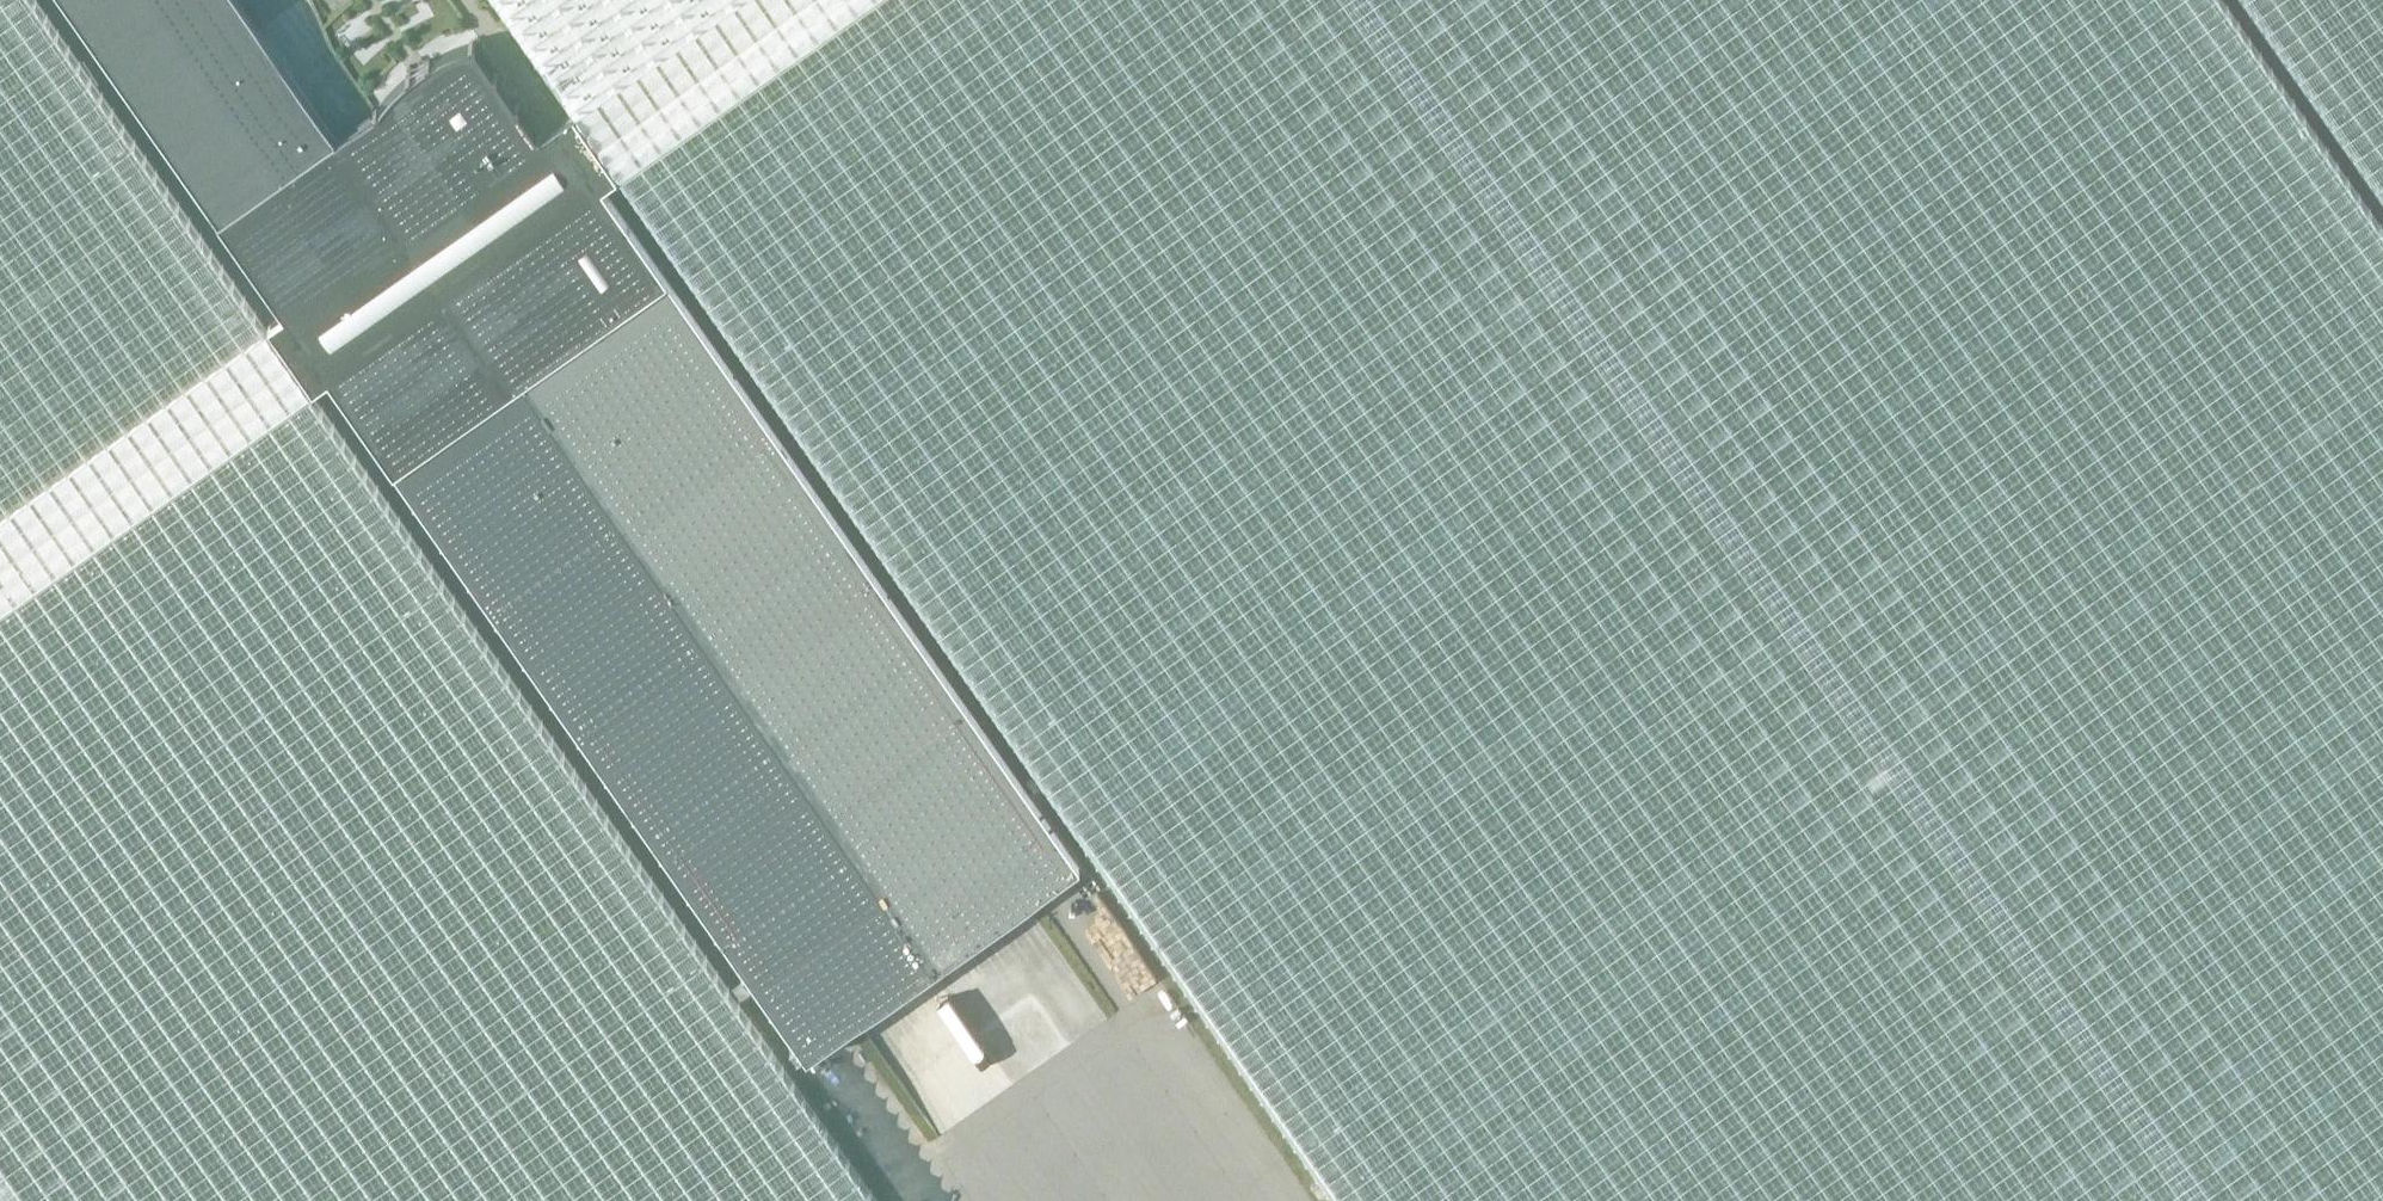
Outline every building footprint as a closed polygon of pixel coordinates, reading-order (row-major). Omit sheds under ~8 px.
[(262,330),(32,0),(0,0),(0,609),(307,394),(306,392),(262,330)] [(309,135),(224,0),(146,0),(147,15),(137,0),(130,0),(126,3),(123,3),(89,24),(79,24),(269,325),(301,323),(306,331),(549,177),(538,160),(523,161),(522,144),(459,44),(429,46),(360,89),(361,102),(309,135)] [(612,163),(846,0),(499,0),(576,110),(612,163)] [(612,163),(620,174),(1338,1200),(2382,1200),(2382,238),(2217,0),(846,0),(612,163)] [(2382,216),(2382,0),(2231,0),(2382,216)] [(492,379),(511,373),(907,963),(1053,865),(1050,855),(828,524),(830,531),(824,532),(821,522),(816,514),(809,518),(802,493),(794,481),(781,485),(782,488),(769,492),(766,484),(783,479),(777,461),(768,447),(769,449),(651,273),(492,379)] [(0,609),(0,1200),(870,1200),(307,394),(0,609)]
